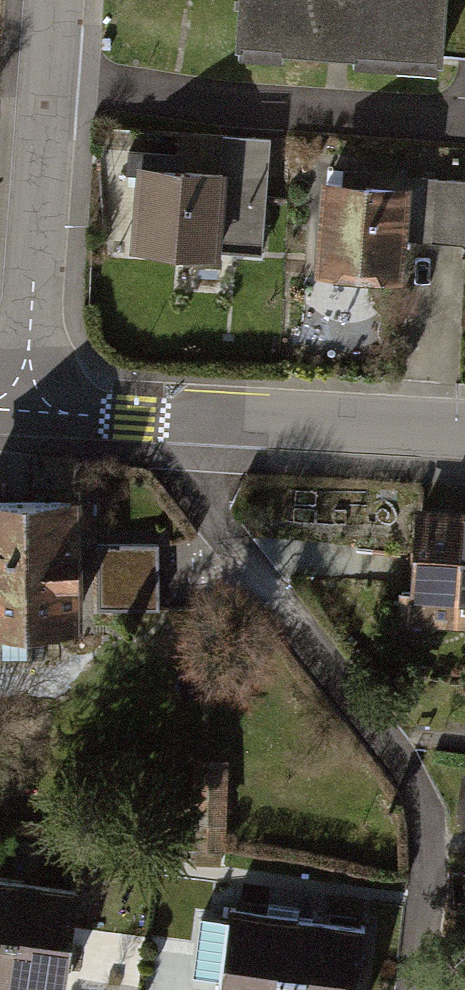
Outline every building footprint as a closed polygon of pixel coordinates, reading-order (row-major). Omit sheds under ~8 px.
[(246,45),(344,52),(362,54),(361,66),(447,72),(452,0),(249,0),(246,45)] [(221,134),(218,169),(222,169),(216,247),(258,250),(267,137),(221,134)] [(218,169),(134,162),(127,245),(215,253),(216,247),(222,169),(218,169)] [(407,184),(318,175),(309,269),(398,277),(402,239),(407,184)] [(402,239),(464,244),(464,243),(464,179),(407,175),(407,184),(402,239)] [(22,645),(22,624),(72,625),(72,515),(72,495),(0,495),(0,645),(22,645)] [(421,519),(416,601),(464,604),(464,521),(421,519)] [(154,545),(97,545),(98,605),(154,605),(154,545)] [(76,929),(81,895),(32,888),(0,884),(0,989),(67,989),(76,929)] [(228,909),(223,947),(217,989),(360,989),(369,931),(276,916),(228,909)] [(150,938),(76,929),(67,989),(143,989),(150,938)] [(223,947),(150,938),(143,989),(217,989),(223,947)]
